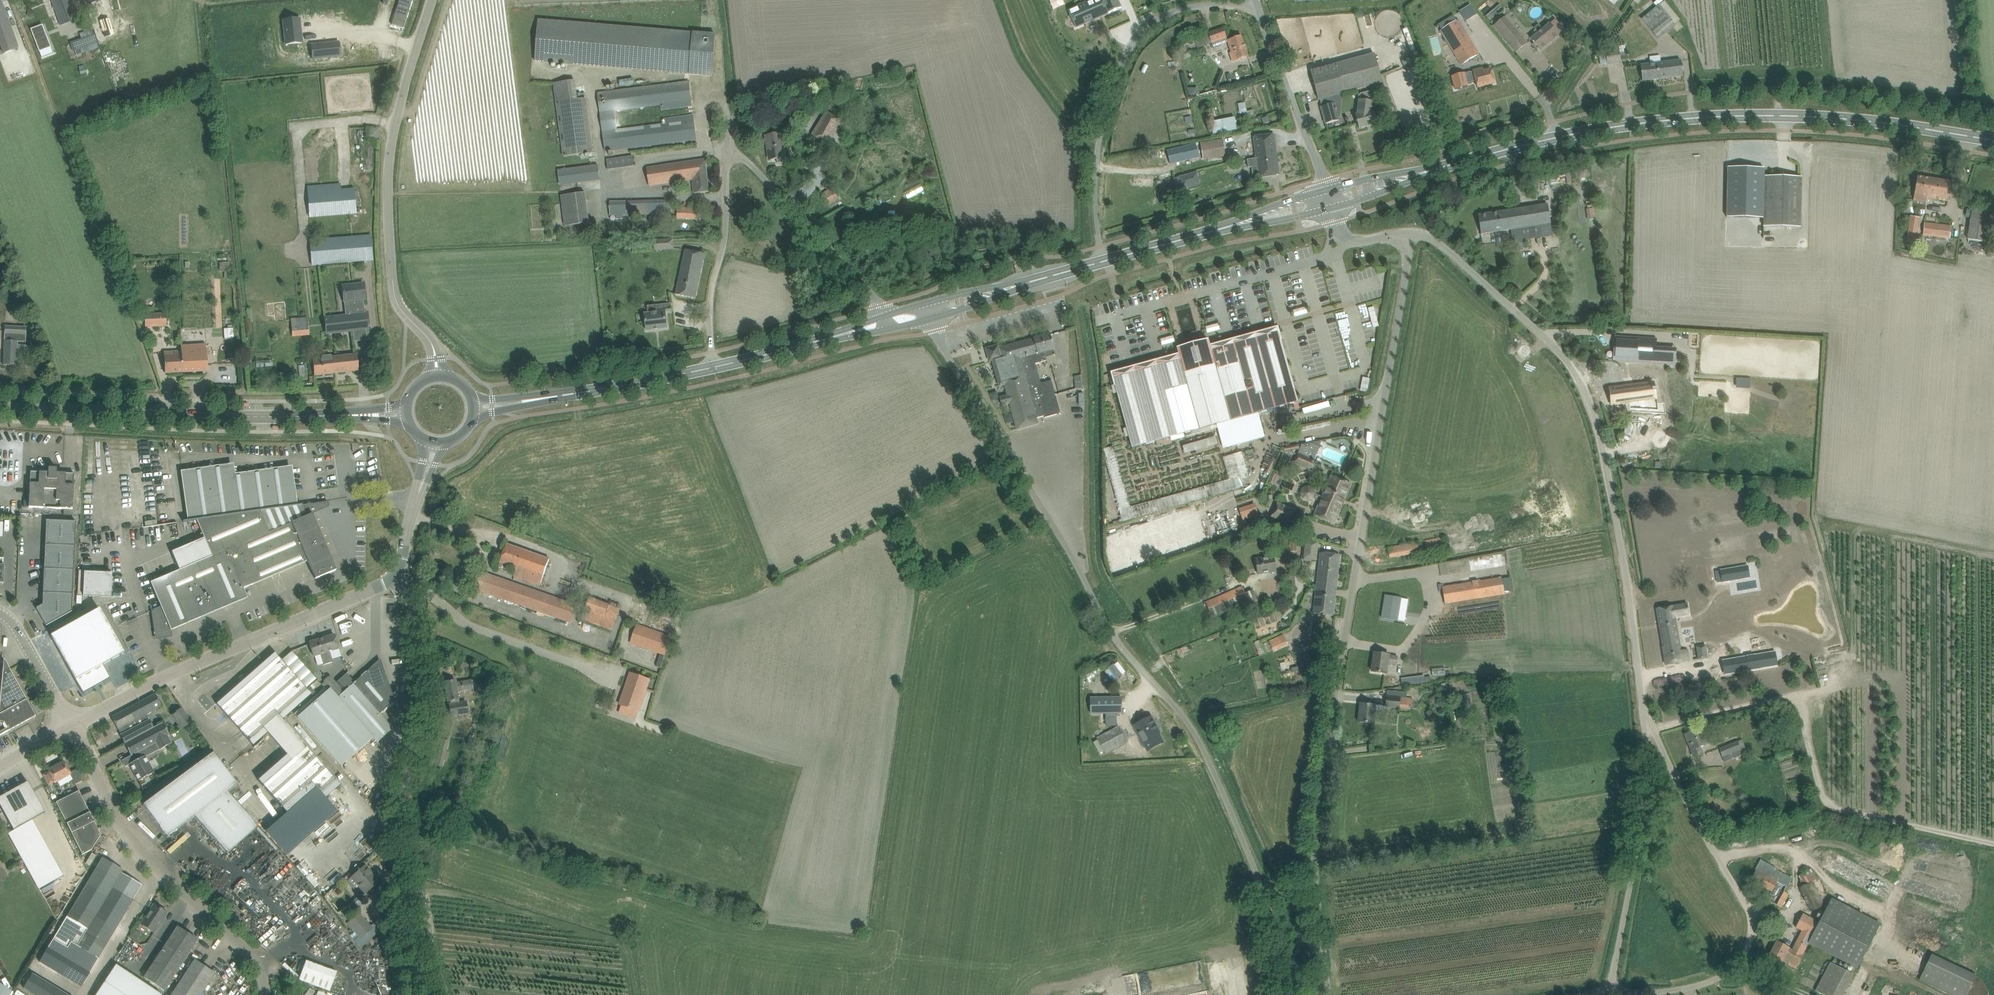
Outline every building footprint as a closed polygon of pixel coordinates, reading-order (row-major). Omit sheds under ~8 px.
[(4,0),(3,0),(0,1),(0,34),(7,52),(22,46),(4,0)] [(60,25),(76,20),(69,0),(51,0),(60,25)] [(391,25),(403,28),(412,0),(399,0),(391,25)] [(1068,10),(1076,28),(1108,13),(1108,14),(1121,8),(1118,0),(1091,0),(1086,2),(1068,10)] [(1499,4),(1485,16),(1490,21),(1504,10),(1499,4)] [(1647,26),(1647,27),(1658,40),(1675,25),(1659,6),(1642,20),(1647,26)] [(41,17),(27,22),(38,51),(52,45),(41,17)] [(1494,26),(1509,44),(1519,35),(1505,17),(1494,26)] [(299,18),(283,20),(285,44),(302,43),(299,18)] [(1441,30),(1462,64),(1479,54),(1458,19),(1441,30)] [(712,76),(715,35),(539,22),(537,63),(712,76)] [(1534,43),(1533,44),(1532,44),(1538,51),(1538,50),(1539,49),(1540,50),(1559,35),(1549,23),(1542,28),(1538,23),(1533,28),(1538,33),(1531,39),(1534,43)] [(1229,54),(1232,62),(1248,56),(1241,36),(1228,41),(1223,28),(1195,38),(1198,47),(1211,43),(1212,47),(1228,42),(1232,53),(1229,54)] [(70,43),(72,51),(80,49),(82,54),(98,49),(92,29),(79,34),(81,39),(70,43)] [(1576,41),(1574,49),(1582,50),(1583,43),(1576,41)] [(339,42),(311,45),(312,59),(340,56),(339,42)] [(1311,71),(1319,100),(1320,100),(1342,94),(1382,83),(1374,54),(1311,71)] [(1640,65),(1642,81),(1683,76),(1681,60),(1640,65)] [(1473,70),(1478,88),(1495,83),(1491,69),(1483,71),(1482,68),(1473,70)] [(1465,86),(1466,75),(1455,74),(1455,86),(1465,86)] [(553,83),(563,156),(593,153),(585,99),(577,100),(575,81),(553,83)] [(660,110),(692,106),(689,82),(597,93),(605,151),(694,140),(694,141),(696,140),(694,120),(690,121),(689,115),(661,119),(661,125),(617,130),(614,110),(660,105),(660,110)] [(1372,110),(1373,102),(1368,101),(1369,97),(1377,95),(1378,89),(1360,94),(1357,114),(1355,115),(1359,128),(1376,124),(1373,110),(1372,110)] [(1339,120),(1336,110),(1337,110),(1336,108),(1334,104),(1341,102),(1342,94),(1320,100),(1322,106),(1321,107),(1325,123),(1325,124),(1339,120)] [(813,135),(829,145),(844,121),(828,111),(813,135)] [(785,158),(782,133),(766,136),(769,160),(785,158)] [(1247,159),(1248,168),(1257,166),(1259,178),(1279,175),(1274,134),(1253,137),(1255,158),(1247,159)] [(1197,144),(1199,160),(1227,156),(1224,140),(1197,144)] [(1181,147),(1182,157),(1196,154),(1195,144),(1181,147)] [(830,156),(837,161),(841,156),(834,151),(830,156)] [(607,160),(608,170),(634,166),(633,156),(607,160)] [(647,168),(649,186),(692,180),(694,193),(709,192),(705,159),(647,168)] [(558,170),(560,185),(600,180),(598,165),(558,170)] [(1197,172),(1180,177),(1183,189),(1200,184),(1197,172)] [(1764,227),(1800,228),(1801,177),(1765,176),(1764,227)] [(1913,201),(1926,203),(1927,198),(1948,201),(1951,182),(1917,177),(1913,201)] [(905,192),(908,198),(924,191),(921,184),(905,192)] [(821,194),(828,205),(839,199),(832,187),(821,194)] [(344,190),(307,193),(309,217),(346,214),(356,213),(354,189),(344,190)] [(561,196),(565,226),(589,223),(585,192),(561,196)] [(610,202),(610,216),(617,215),(617,219),(623,219),(623,215),(666,214),(665,200),(610,202)] [(1524,240),(1553,235),(1548,204),(1478,215),(1481,234),(1511,230),(1514,249),(1525,248),(1524,240)] [(676,219),(700,220),(701,208),(677,207),(676,219)] [(1586,209),(1587,220),(1594,219),(1592,208),(1586,209)] [(1967,240),(1989,243),(1993,213),(1972,210),(1967,240)] [(1905,242),(1915,244),(1920,218),(1909,216),(1905,242)] [(1922,235),(1940,237),(1949,238),(1951,226),(1946,225),(1946,223),(1940,222),(1940,224),(1924,222),(1922,235)] [(309,241),(311,265),(373,260),(371,236),(309,241)] [(663,250),(662,240),(654,240),(654,250),(663,250)] [(684,249),(675,294),(695,299),(705,254),(684,249)] [(131,262),(123,269),(127,274),(135,267),(131,262)] [(219,263),(219,271),(229,271),(229,262),(219,263)] [(364,313),(363,299),(365,299),(363,283),(342,286),(343,302),(350,301),(352,315),(332,317),(334,333),(368,329),(366,313),(364,313)] [(646,330),(667,328),(665,312),(672,311),(673,306),(665,307),(665,304),(647,306),(648,313),(644,314),(646,330)] [(145,314),(145,327),(167,326),(166,313),(145,314)] [(290,319),(291,337),(308,336),(307,317),(290,319)] [(25,342),(26,327),(5,326),(3,365),(23,366),(23,352),(31,352),(31,345),(17,344),(17,341),(25,342)] [(223,329),(224,341),(233,340),(232,328),(223,329)] [(1179,355),(1112,373),(1132,448),(1272,410),(1268,397),(1290,391),(1273,329),(1210,346),(1210,344),(1201,347),(1187,351),(1178,353),(1179,355)] [(1001,356),(992,359),(1000,386),(1005,385),(1008,395),(1004,396),(1003,399),(1003,401),(1002,401),(1003,406),(1010,404),(1017,429),(1027,427),(1038,424),(1036,418),(1044,416),(1045,418),(1061,413),(1052,380),(1041,383),(1035,364),(1046,360),(1045,358),(1055,355),(1053,349),(1055,349),(1051,334),(1034,339),(999,349),(1001,356)] [(1616,338),(1615,359),(1673,362),(1674,354),(1654,352),(1655,340),(1636,339),(1636,340),(1616,338)] [(207,371),(206,344),(197,345),(181,346),(182,355),(164,356),(165,373),(207,371)] [(312,359),(314,376),(358,371),(356,354),(312,359)] [(1363,376),(1361,390),(1369,391),(1371,378),(1363,376)] [(1737,377),(1737,387),(1751,387),(1751,377),(1737,377)] [(1648,383),(1608,390),(1611,403),(1650,395),(1648,383)] [(1184,443),(1185,453),(1219,447),(1218,438),(1184,443)] [(1293,463),(1314,471),(1318,461),(1297,453),(1293,463)] [(179,570),(151,582),(161,607),(152,611),(155,628),(156,638),(168,637),(168,631),(247,598),(243,588),(248,586),(246,581),(249,579),(252,585),(307,561),(315,579),(336,570),(312,514),(306,516),(301,505),(302,505),(295,505),(290,469),(233,476),(231,466),(183,473),(184,483),(189,520),(182,521),(182,522),(196,520),(204,538),(193,543),(200,561),(180,570),(179,570)] [(74,473),(56,473),(56,468),(48,468),(48,472),(30,471),(29,507),(47,508),(47,514),(51,515),(52,509),(72,509),(74,473)] [(1315,515),(1334,523),(1351,484),(1332,476),(1323,497),(1316,494),(1316,493),(1313,487),(1308,485),(1302,487),(1299,493),(1302,499),(1308,502),(1312,501),(1313,499),(1321,502),(1315,515)] [(1270,515),(1290,524),(1295,511),(1276,502),(1270,515)] [(1238,509),(1242,521),(1258,515),(1254,503),(1238,509)] [(73,578),(75,550),(76,522),(51,521),(47,520),(46,520),(42,604),(36,608),(46,626),(72,612),(73,578)] [(1425,541),(1427,550),(1446,547),(1444,537),(1425,541)] [(1305,557),(1312,558),(1314,548),(1316,548),(1317,543),(1306,541),(1304,555),(1305,555),(1305,557)] [(1388,548),(1390,558),(1419,552),(1417,542),(1388,548)] [(1289,551),(1298,551),(1298,544),(1289,543),(1289,551)] [(500,562),(517,568),(514,576),(540,585),(549,560),(507,544),(500,562)] [(1320,553),(1316,587),(1336,590),(1340,555),(1320,553)] [(1687,563),(1686,554),(1676,556),(1678,565),(1687,563)] [(1276,571),(1274,557),(1256,559),(1258,574),(1276,571)] [(1740,576),(1738,564),(1718,567),(1720,579),(1740,576)] [(111,597),(112,573),(84,572),(83,596),(111,597)] [(473,587),(572,622),(577,606),(479,572),(473,587)] [(1443,587),(1445,603),(1505,593),(1503,577),(1443,587)] [(1206,603),(1212,618),(1256,599),(1252,590),(1245,593),(1243,587),(1206,603)] [(1336,590),(1316,587),(1314,614),(1333,616),(1336,590)] [(1385,595),(1381,618),(1397,621),(1401,598),(1385,595)] [(1403,608),(1424,608),(1423,596),(1403,597),(1403,608)] [(581,618),(612,629),(619,609),(589,597),(581,618)] [(1681,651),(1675,616),(1689,614),(1687,604),(1656,609),(1666,665),(1689,661),(1687,650),(1681,651)] [(99,609),(50,636),(83,694),(110,679),(102,665),(124,653),(99,609)] [(630,642),(664,654),(670,637),(636,625),(630,642)] [(338,648),(334,635),(309,643),(314,656),(314,657),(321,655),(324,665),(332,662),(329,653),(339,650),(338,648)] [(1269,641),(1273,650),(1287,643),(1283,635),(1269,641)] [(1706,645),(1696,647),(1698,660),(1708,659),(1706,645)] [(275,653),(216,704),(223,711),(253,746),(268,733),(278,744),(287,755),(285,756),(258,780),(280,806),(287,813),(316,788),(325,799),(340,786),(334,778),(282,720),(311,694),(312,695),(315,693),(310,687),(317,680),(292,651),(281,660),(275,653)] [(1372,672),(1382,673),(1386,674),(1388,663),(1396,665),(1397,657),(1389,656),(1389,655),(1375,653),(1372,672)] [(1737,662),(1740,676),(1782,667),(1779,654),(1737,662)] [(327,690),(296,717),(340,767),(374,738),(377,742),(382,738),(389,732),(393,729),(379,714),(394,701),(380,660),(356,682),(355,681),(354,682),(346,673),(335,683),(329,676),(321,683),(327,690)] [(1098,684),(1122,678),(1118,666),(1094,672),(1098,684)] [(10,669),(3,669),(0,698),(0,735),(35,716),(10,669)] [(639,712),(651,679),(629,672),(618,705),(639,712)] [(1411,677),(1412,683),(1424,682),(1423,675),(1411,677)] [(459,700),(457,692),(476,688),(475,680),(456,683),(455,681),(454,681),(444,682),(447,702),(451,701),(451,704),(449,704),(451,715),(468,713),(466,702),(459,703),(459,700)] [(1441,685),(1442,692),(1451,690),(1450,683),(1441,685)] [(1386,706),(1401,707),(1401,711),(1407,711),(1407,709),(1408,710),(1408,706),(1411,706),(1412,699),(1408,699),(1409,691),(1395,692),(1395,697),(1387,696),(1386,706)] [(112,718),(113,720),(118,729),(121,735),(149,720),(145,714),(162,706),(160,703),(155,694),(112,718)] [(1122,696),(1091,697),(1091,714),(1106,713),(1106,726),(1116,726),(1116,713),(1122,713),(1122,696)] [(1360,704),(1358,722),(1374,724),(1375,705),(1360,704)] [(171,715),(181,729),(192,722),(181,707),(171,715)] [(1151,716),(1134,725),(1148,751),(1163,743),(1157,730),(1158,729),(1151,716)] [(125,743),(153,728),(149,720),(121,735),(125,743)] [(170,736),(163,722),(153,728),(125,743),(124,743),(125,744),(131,755),(122,760),(125,767),(129,764),(138,781),(147,776),(154,772),(141,748),(154,742),(158,750),(171,743),(168,737),(170,736)] [(1098,738),(1106,753),(1127,742),(1119,727),(1098,738)] [(1685,735),(1688,744),(1689,744),(1691,748),(1690,749),(1694,757),(1703,753),(1700,747),(1705,745),(1705,744),(1710,743),(1711,741),(1708,734),(1706,733),(1701,735),(1699,729),(1685,735)] [(445,752),(448,741),(442,739),(439,750),(445,752)] [(1719,749),(1722,756),(1741,749),(1738,742),(1719,749)] [(194,817),(227,854),(257,827),(227,793),(236,785),(213,753),(143,805),(167,837),(194,817)] [(441,767),(443,759),(437,758),(435,765),(441,767)] [(49,772),(43,775),(49,785),(54,782),(55,783),(70,775),(75,785),(82,781),(77,769),(70,773),(63,762),(48,770),(49,772)] [(0,797),(0,806),(13,830),(32,820),(45,813),(27,782),(0,797)] [(56,802),(82,855),(91,850),(101,835),(79,791),(56,802)] [(66,917),(53,940),(67,948),(69,944),(73,946),(97,960),(98,959),(103,950),(129,908),(134,899),(133,899),(142,885),(122,873),(123,870),(102,857),(97,866),(92,874),(66,917)] [(1792,879),(1761,861),(1755,871),(1750,880),(1771,892),(1776,882),(1787,888),(1792,879)] [(346,882),(353,890),(359,886),(365,893),(379,881),(365,866),(357,872),(346,882)] [(1798,888),(1810,911),(1822,905),(1811,882),(1798,888)] [(1786,899),(1788,895),(1784,893),(1777,905),(1781,908),(1786,899)] [(154,905),(141,924),(154,933),(167,913),(165,912),(166,911),(162,907),(161,909),(154,905)] [(360,938),(355,942),(359,947),(386,924),(381,918),(371,926),(359,913),(352,920),(347,924),(360,938)] [(1777,941),(1769,955),(1778,959),(1796,968),(1802,955),(1809,942),(1857,967),(1871,941),(1822,916),(1819,923),(1803,914),(1796,927),(1802,931),(1792,950),(1789,948),(1777,941)] [(144,978),(164,991),(197,940),(187,934),(186,934),(184,933),(184,932),(177,927),(144,978)] [(50,944),(39,962),(81,987),(92,969),(50,944)] [(1950,994),(1966,994),(1975,975),(1931,954),(1919,980),(1950,994)] [(215,974),(194,960),(171,994),(201,994),(215,974)] [(299,980),(329,991),(336,972),(306,961),(299,980)] [(1824,994),(1842,994),(1853,975),(1829,962),(1814,990),(1824,994)] [(161,994),(116,965),(96,994),(161,994)] [(36,994),(68,994),(32,974),(23,988),(36,994)]
